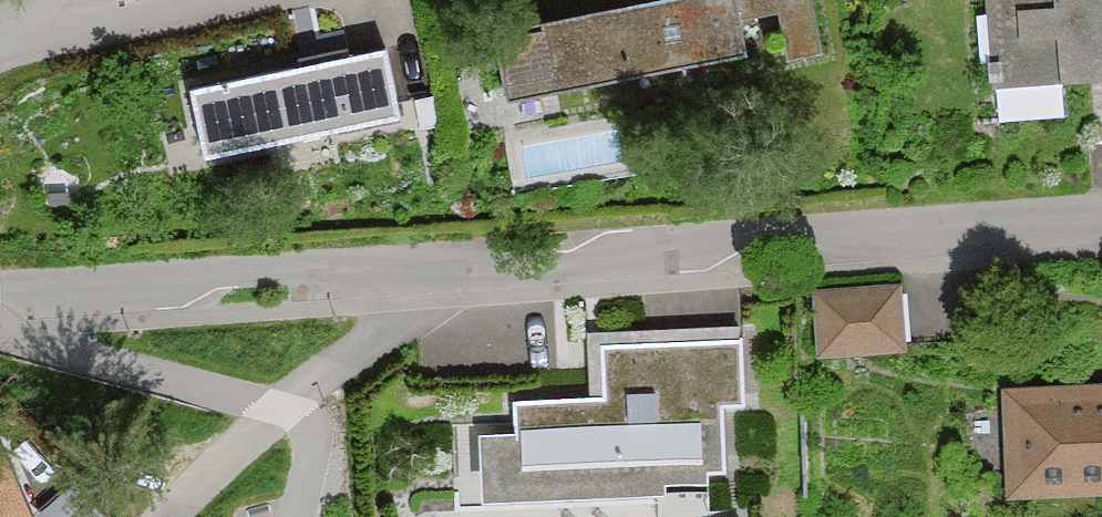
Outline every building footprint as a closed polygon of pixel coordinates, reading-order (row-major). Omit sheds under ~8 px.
[(541,25),(557,106),(821,54),(810,0),(668,0),(541,25)] [(990,95),(1080,86),(1085,135),(1101,134),(1101,0),(981,0),(990,95)] [(386,49),(183,89),(197,159),(400,119),(386,49)] [(911,300),(821,303),(823,371),(913,368),(911,300)] [(592,347),(594,415),(457,419),(460,516),(757,516),(757,514),(714,515),(712,439),(753,437),(750,343),(592,347)] [(999,408),(1003,506),(1101,502),(1101,404),(999,408)] [(73,480),(38,511),(44,516),(107,516),(73,480)]
